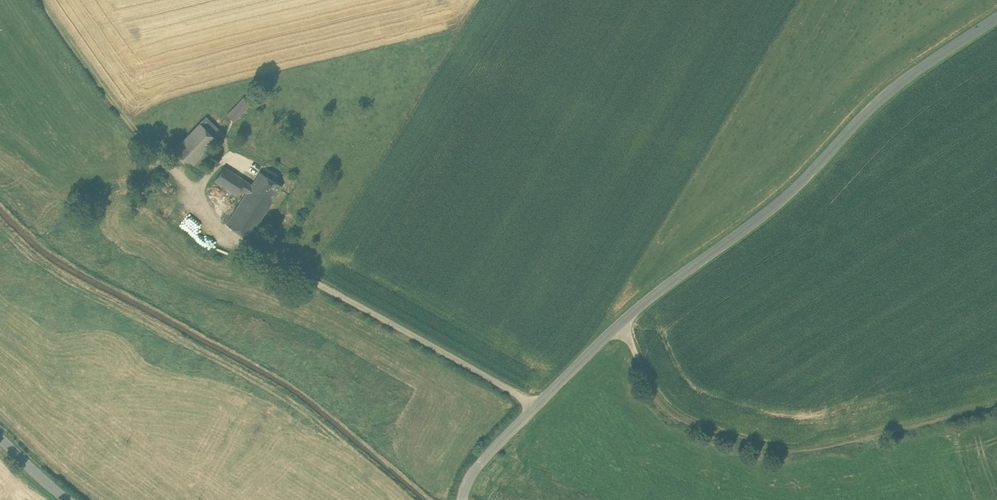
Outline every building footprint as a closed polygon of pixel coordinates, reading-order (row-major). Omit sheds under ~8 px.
[(206,117),(172,151),(190,168),(206,151),(223,133),(206,117)] [(206,151),(190,168),(197,175),(214,158),(206,151)] [(252,184),(224,166),(215,180),(238,195),(241,189),(246,193),(249,188),(252,184)] [(282,185),(260,171),(252,184),(249,188),(272,202),(282,185)] [(246,193),(227,223),(249,238),(272,202),(249,188),(246,193)]
